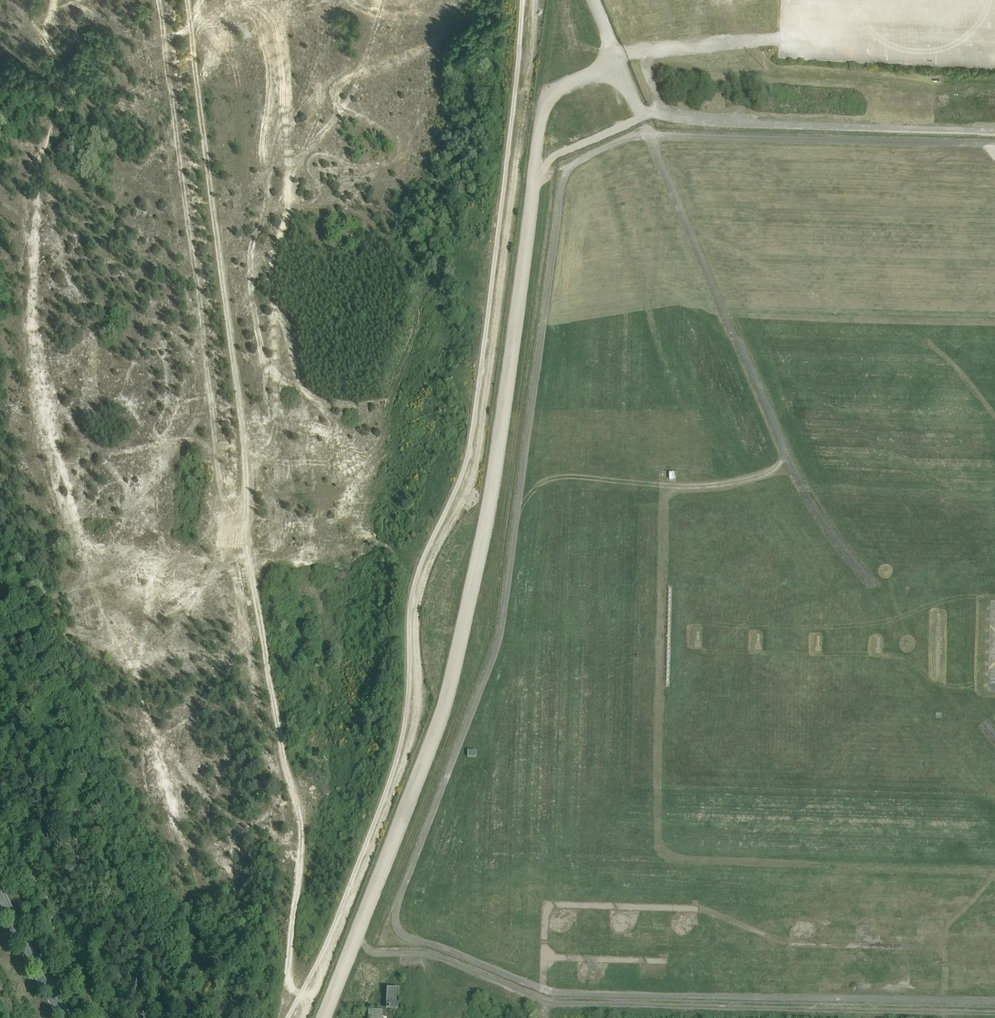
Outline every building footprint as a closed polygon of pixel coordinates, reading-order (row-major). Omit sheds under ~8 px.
[(385,1001),(384,1017),(394,1017),(395,1001),(385,1001)]
